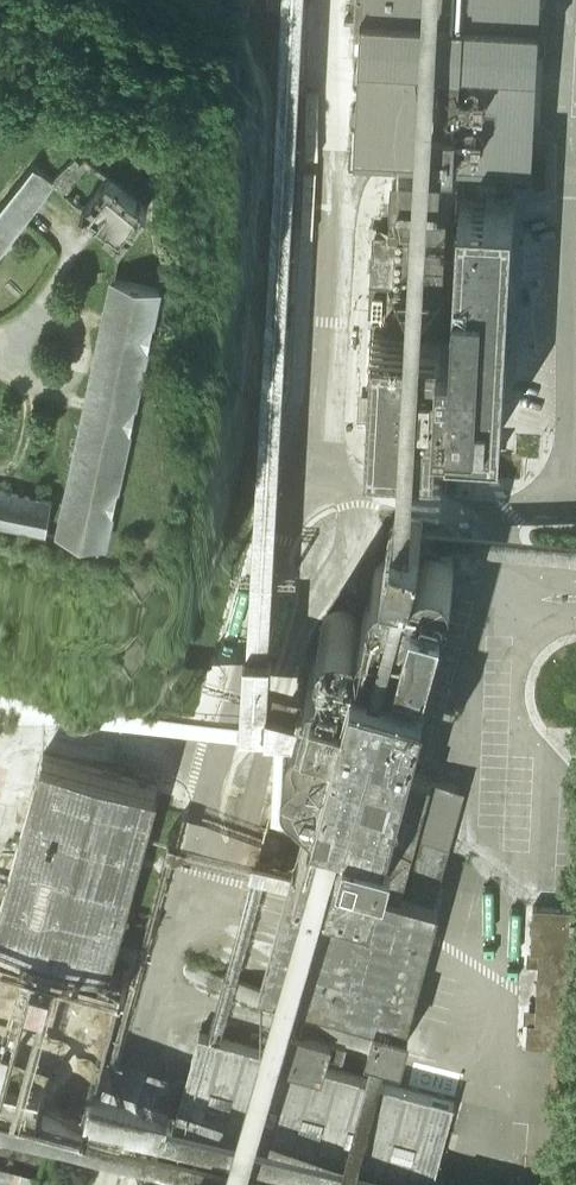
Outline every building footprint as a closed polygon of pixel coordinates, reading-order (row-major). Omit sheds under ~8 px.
[(356,14),(363,14),(355,152),(532,161),(536,58),(540,0),(357,0),(356,14)] [(96,212),(102,217),(99,221),(110,230),(111,228),(122,237),(150,203),(111,171),(88,152),(62,184),(85,203),(96,212)] [(57,181),(34,162),(15,186),(0,206),(0,258),(57,181)] [(371,310),(374,310),(374,312),(440,315),(448,185),(393,182),(391,234),(374,235),(371,310)] [(454,337),(439,336),(400,334),(374,333),(368,452),(435,454),(437,417),(450,418),(449,426),(477,428),(502,430),(515,199),(462,195),(454,337)] [(114,278),(110,277),(56,535),(107,545),(161,288),(114,278)] [(45,540),(47,532),(51,500),(0,490),(0,531),(45,540)] [(454,782),(400,767),(454,568),(454,564),(453,561),(452,557),(449,554),(446,552),(443,549),(440,548),(436,547),(432,547),(428,548),(425,550),(421,552),(419,554),(416,558),(415,561),(413,560),(418,541),(422,525),(423,523),(396,515),(386,553),(398,557),(398,559),(395,558),(391,559),(383,561),(377,565),(374,572),(373,576),(373,586),(368,603),(365,608),(362,615),(345,610),(341,610),(336,610),(330,613),(324,619),(321,624),(321,628),(320,632),(322,637),(325,644),(323,650),(313,659),(311,664),(309,670),(309,674),(310,678),(312,683),(309,696),(306,697),(303,700),(301,703),(298,708),(298,713),(299,717),(302,726),(299,735),(292,740),(290,744),(288,749),(287,753),(288,756),(289,762),(292,767),(285,793),(315,801),(298,861),(295,860),(280,913),(261,982),(291,990),(286,1006),(295,1009),(292,1023),(282,1020),(279,1034),(288,1037),(283,1052),(323,1062),(326,1047),(343,1051),(347,1037),(331,1034),(335,1020),(371,1030),(368,1042),(402,1051),(410,1023),(405,1022),(439,899),(435,898),(457,817),(454,782)] [(108,974),(159,786),(148,783),(150,775),(140,773),(138,780),(42,754),(0,906),(0,945),(108,974)] [(575,1046),(575,908),(533,905),(531,950),(539,950),(535,1020),(527,1020),(526,1043),(575,1046)] [(344,1184),(432,1184),(455,1100),(200,1031),(171,1138),(344,1184)] [(23,1170),(0,1164),(0,1184),(19,1184),(23,1170)] [(73,1181),(48,1175),(46,1184),(72,1184),(73,1181)] [(147,1176),(144,1184),(184,1184),(147,1176)]
